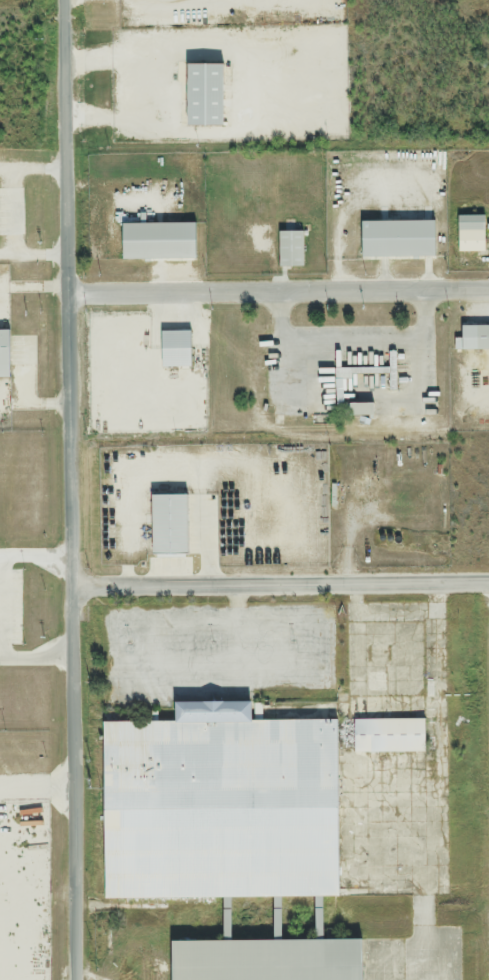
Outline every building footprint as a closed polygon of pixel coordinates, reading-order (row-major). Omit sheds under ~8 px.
[(482,253),(482,217),(456,217),(456,253),(482,253)] [(433,260),(433,222),(358,222),(358,260),(433,260)] [(191,223),(192,260),(116,262),(115,225),(191,223)] [(302,267),(302,233),(277,233),(277,267),(302,267)] [(459,326),(459,352),(488,352),(488,326),(459,326)] [(346,418),(370,418),(370,405),(346,405),(346,418)] [(183,553),(142,555),(141,496),(182,495),(183,553)] [(95,725),(326,721),(329,894),(98,898),(95,725)] [(346,722),(415,721),(416,749),(346,750),(346,722)] [(347,941),(348,979),(167,979),(166,944),(347,941)]
